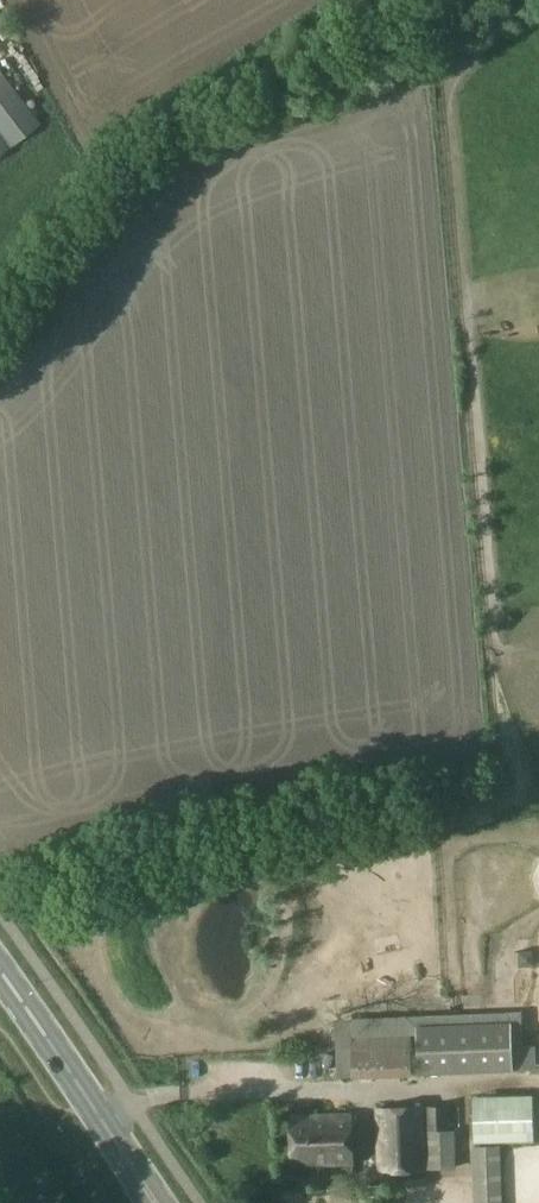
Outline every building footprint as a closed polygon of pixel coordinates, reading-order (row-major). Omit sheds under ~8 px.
[(10,148),(39,124),(0,73),(0,155),(10,148)] [(511,1020),(416,1024),(417,1073),(513,1070),(511,1020)] [(412,1076),(410,1036),(352,1038),(352,1078),(412,1076)] [(449,1130),(448,1107),(426,1106),(427,1130),(449,1130)] [(374,1107),(376,1172),(424,1170),(422,1108),(374,1107)] [(290,1116),(291,1165),(352,1163),(351,1115),(290,1116)] [(485,1152),(484,1177),(513,1178),(514,1153),(485,1152)] [(366,1196),(383,1196),(382,1185),(366,1185),(366,1196)]
